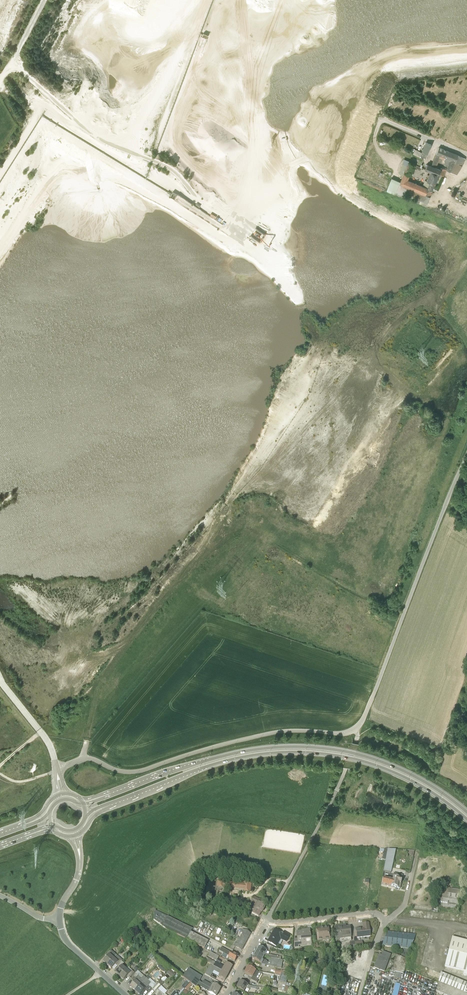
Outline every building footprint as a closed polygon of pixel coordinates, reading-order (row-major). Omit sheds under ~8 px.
[(426,158),(431,144),(426,142),(422,151),(422,152),(415,149),(413,152),(417,154),(416,156),(423,159),(424,157),(426,158)] [(439,147),(432,164),(436,166),(440,155),(445,157),(445,159),(445,164),(448,165),(446,170),(457,174),(465,158),(439,147)] [(436,166),(432,164),(432,166),(428,164),(426,169),(431,171),(427,181),(430,182),(428,188),(407,180),(414,164),(409,162),(409,161),(405,159),(399,173),(403,174),(400,181),(391,178),(386,190),(426,206),(427,203),(439,174),(444,176),(446,170),(441,168),(441,169),(435,167),(436,166)] [(171,196),(177,200),(180,196),(173,191),(171,196)] [(396,850),(388,850),(387,852),(386,860),(384,871),(390,873),(396,850)] [(399,889),(403,875),(394,873),(393,877),(392,880),(383,878),(382,884),(391,886),(395,887),(394,888),(399,889)] [(440,893),(437,907),(438,908),(458,911),(461,896),(440,893)] [(254,897),(251,902),(257,905),(255,909),(262,913),(265,906),(262,904),(263,902),(262,902),(263,901),(260,900),(259,900),(254,897)] [(155,910),(154,920),(169,931),(204,949),(208,941),(191,933),(192,929),(155,910)] [(356,929),(357,937),(370,936),(369,928),(368,923),(363,924),(363,928),(356,929)] [(339,928),(339,926),(335,927),(336,939),(345,938),(346,941),(351,941),(350,927),(339,928)] [(328,929),(328,928),(322,928),(322,930),(316,931),(318,941),(332,939),(331,930),(329,930),(329,929),(328,929)] [(243,933),(240,939),(246,942),(250,934),(243,929),(241,932),(243,933)] [(282,933),(275,929),(268,942),(277,947),(281,939),(286,942),(290,935),(284,932),(283,934),(282,933)] [(295,947),(299,947),(298,945),(311,944),(310,930),(304,930),(304,931),(297,932),(298,939),(294,940),(295,947)] [(391,969),(390,971),(404,975),(408,959),(411,949),(416,935),(388,932),(383,946),(403,948),(400,957),(397,956),(393,969),(391,969)] [(454,936),(446,965),(465,971),(464,975),(466,976),(466,940),(454,936)] [(246,942),(240,939),(237,944),(235,943),(234,946),(241,950),(246,942)] [(363,949),(362,941),(355,942),(355,946),(356,950),(363,949)] [(259,947),(256,953),(264,957),(271,958),(281,960),(282,955),(278,955),(278,956),(268,954),(269,953),(263,950),(259,947)] [(235,962),(238,957),(221,948),(219,951),(229,956),(228,958),(235,962)] [(107,966),(116,956),(110,950),(105,955),(107,957),(103,962),(107,966)] [(216,961),(219,956),(210,952),(208,956),(216,961)] [(385,972),(392,955),(384,952),(382,956),(380,955),(376,964),(376,965),(375,968),(385,972)] [(264,957),(256,953),(252,960),(262,965),(281,968),(283,960),(281,960),(271,958),(268,963),(266,962),(263,961),(262,960),(264,957)] [(115,965),(118,967),(122,961),(116,956),(107,966),(111,969),(115,965)] [(204,961),(211,964),(228,974),(233,966),(227,963),(224,968),(206,958),(204,961)] [(122,961),(118,967),(120,969),(116,973),(119,977),(126,969),(123,966),(125,964),(122,961)] [(228,974),(211,964),(205,975),(210,977),(214,971),(220,974),(219,977),(225,981),(228,974)] [(259,973),(248,967),(245,973),(252,977),(251,980),(257,983),(258,980),(255,979),(259,973)] [(186,972),(183,977),(187,980),(191,983),(192,984),(195,979),(199,981),(202,977),(189,968),(186,972)] [(126,969),(119,977),(124,981),(128,976),(130,978),(135,973),(132,971),(130,973),(126,969)] [(441,972),(439,982),(466,994),(466,983),(441,972)] [(135,991),(146,978),(143,976),(141,979),(136,973),(131,979),(134,982),(130,986),(135,991)] [(140,994),(145,990),(149,985),(153,989),(158,983),(157,982),(158,980),(155,983),(150,978),(148,976),(146,978),(135,991),(140,994)] [(197,988),(198,986),(209,992),(209,993),(212,994),(217,994),(218,993),(205,986),(202,984),(199,981),(195,979),(192,984),(197,988)] [(164,994),(158,990),(161,986),(160,985),(163,982),(161,980),(158,983),(153,989),(157,993),(155,994),(164,994)] [(185,990),(186,989),(187,987),(190,983),(191,983),(187,980),(182,987),(185,990)] [(205,986),(218,993),(221,988),(213,985),(213,986),(204,981),(202,984),(205,986)] [(257,989),(257,987),(249,985),(241,981),(237,988),(244,992),(246,988),(249,990),(250,988),(257,989)] [(285,992),(286,982),(280,981),(278,991),(285,992)] [(436,991),(445,994),(466,994),(439,982),(436,991)]
